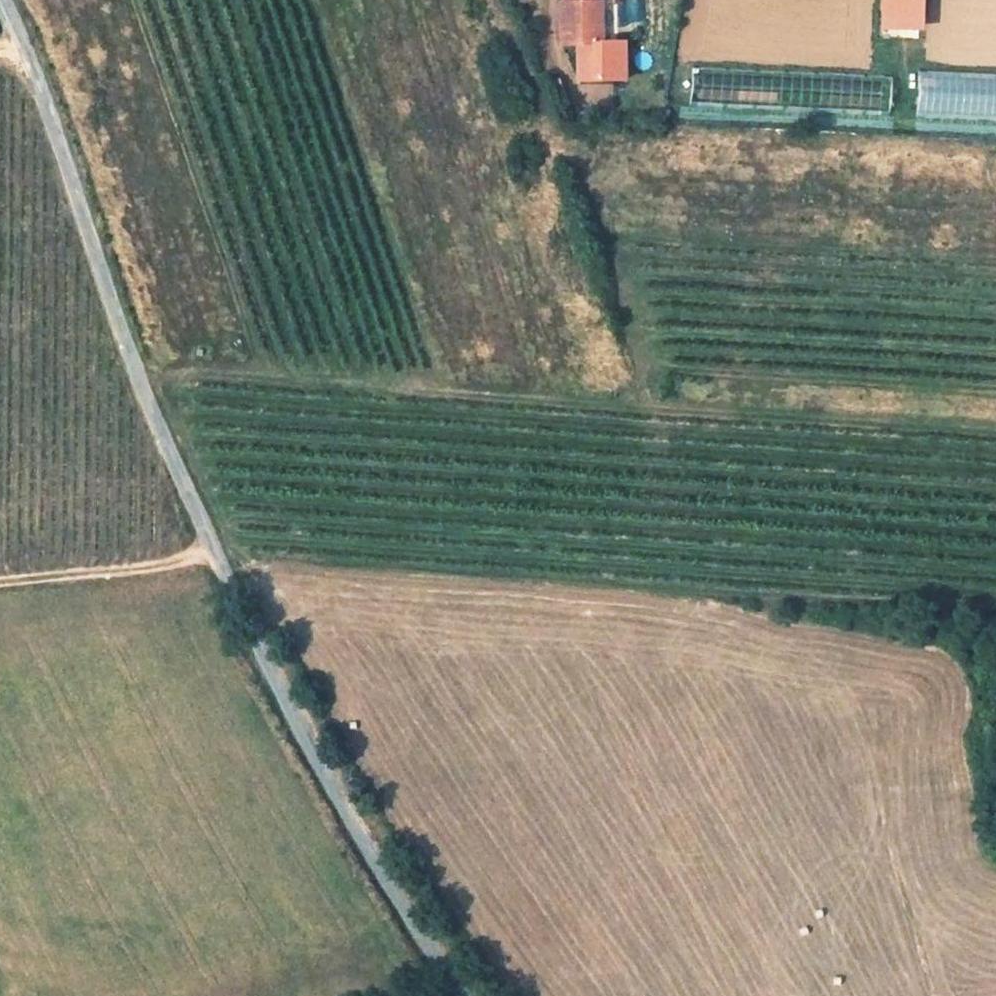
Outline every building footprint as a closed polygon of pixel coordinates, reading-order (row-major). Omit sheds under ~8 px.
[(598,0),(579,0),(576,22),(596,25),(598,0)] [(606,26),(609,0),(598,0),(596,25),(606,26)] [(606,66),(611,27),(606,26),(596,25),(576,22),(571,22),(566,61),(578,63),(573,100),(618,105),(620,87),(611,67),(606,66)] [(694,104),(887,110),(888,76),(695,71),(694,104)] [(919,117),(995,118),(995,75),(920,74),(919,117)]
